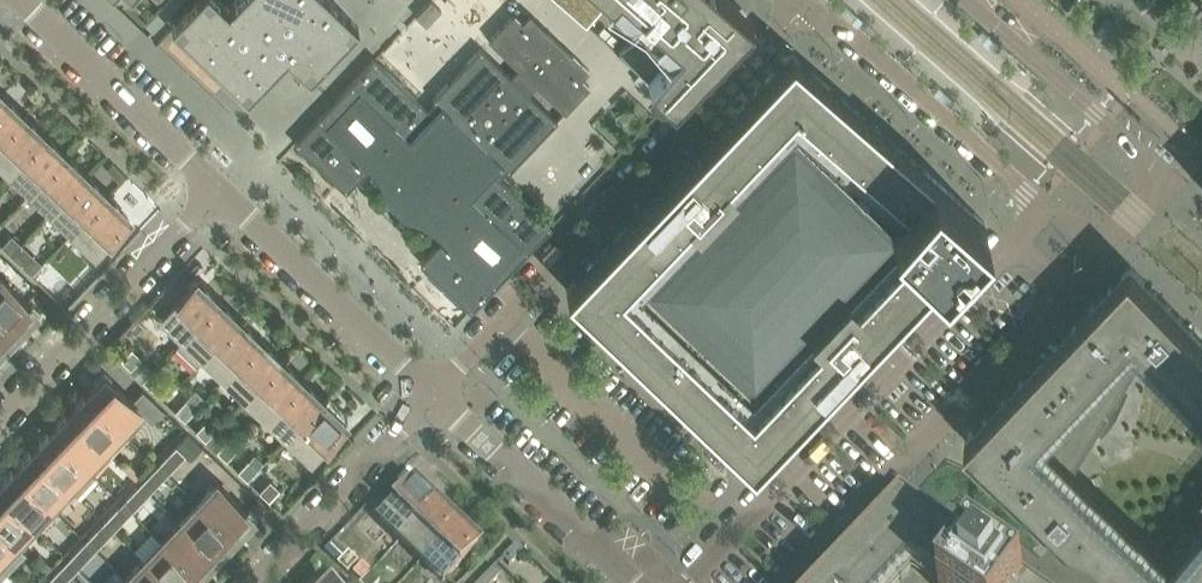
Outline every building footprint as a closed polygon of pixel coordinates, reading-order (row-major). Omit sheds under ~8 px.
[(179,2),(177,0),(168,0),(163,5),(170,11),(179,2)] [(309,77),(358,26),(331,0),(236,0),(228,8),(219,0),(195,0),(171,25),(247,97),(286,55),(309,77)] [(441,9),(431,0),(430,0),(416,15),(426,25),(441,9)] [(587,25),(609,0),(558,0),(587,25)] [(656,26),(644,34),(619,52),(620,54),(673,100),(749,20),(751,17),(731,0),(626,0),(656,26)] [(161,21),(170,11),(163,5),(154,14),(161,21)] [(153,30),(161,21),(154,14),(146,24),(153,30)] [(508,171),(557,120),(528,92),(536,84),(565,112),(590,85),(582,78),(589,69),(530,14),(522,22),(513,14),(489,39),(518,67),(510,75),(481,47),(432,98),(434,100),(427,108),(375,58),(294,143),(346,191),(369,167),(376,174),(385,182),(382,185),(388,196),(398,210),(404,215),(414,221),(424,226),(427,223),(443,238),(420,262),(471,311),(552,226),(499,176),(506,169),(508,171)] [(945,263),(985,222),(791,52),(566,289),(752,466),(929,280),(945,263)] [(22,116),(24,114),(23,114),(5,92),(3,94),(3,95),(2,96),(0,97),(0,139),(22,116)] [(43,136),(44,134),(26,112),(23,114),(24,114),(22,116),(0,139),(0,161),(10,171),(43,136)] [(31,191),(64,155),(65,154),(47,132),(44,134),(43,136),(10,171),(31,191)] [(52,211),(85,175),(86,174),(68,151),(65,154),(64,155),(31,191),(52,211)] [(73,231),(107,194),(89,171),(86,174),(85,175),(52,211),(73,231)] [(95,252),(128,216),(129,215),(109,191),(107,194),(73,231),(95,252)] [(11,254),(21,243),(12,234),(1,245),(11,254)] [(32,274),(42,263),(33,254),(22,265),(32,274)] [(1003,400),(965,440),(1115,582),(1201,582),(1201,538),(1172,574),(1070,477),(1147,349),(1183,386),(1201,406),(1201,339),(1131,266),(1101,297),(1077,322),(1052,349),(1003,400)] [(53,295),(64,284),(54,275),(43,286),(53,295)] [(1,277),(0,278),(0,314),(18,332),(29,320),(31,322),(42,312),(34,304),(32,307),(1,277)] [(184,337),(218,301),(219,300),(218,300),(200,277),(196,281),(162,316),(184,337)] [(205,357),(240,320),(239,320),(221,297),(218,300),(219,300),(218,301),(184,337),(205,357)] [(0,314),(0,350),(1,351),(18,332),(0,314)] [(260,340),(242,317),(239,320),(240,320),(205,357),(226,376),(260,340)] [(247,396),(281,360),(263,337),(260,340),(226,376),(247,396)] [(131,369),(142,357),(132,348),(121,359),(131,369)] [(302,380),(302,379),(284,357),(281,360),(247,396),(268,416),(302,380)] [(152,389),(163,378),(154,369),(143,380),(152,389)] [(141,411),(133,403),(110,382),(113,379),(105,372),(95,383),(97,385),(86,396),(123,431),(141,411)] [(289,436),(323,400),(323,399),(305,377),(302,379),(302,380),(268,416),(289,436)] [(123,431),(86,396),(68,415),(105,450),(123,431)] [(310,457),(344,422),(345,421),(325,397),(323,399),(323,400),(289,436),(310,457)] [(185,420),(195,409),(186,399),(175,411),(185,420)] [(105,450),(68,415),(50,434),(87,469),(105,450)] [(206,440),(216,429),(207,420),(196,431),(206,440)] [(191,459),(203,447),(189,433),(176,446),(162,461),(172,470),(186,455),(191,459)] [(87,469),(50,434),(32,453),(69,487),(78,496),(96,477),(87,469)] [(227,460),(237,448),(228,439),(217,451),(227,460)] [(69,487),(32,453),(14,471),(51,506),(69,487)] [(128,459),(122,465),(134,478),(140,473),(128,459)] [(247,480),(258,468),(249,459),(238,471),(247,480)] [(164,477),(155,468),(140,483),(150,492),(164,477)] [(14,471),(0,486),(0,494),(33,525),(51,506),(14,471)] [(269,500),(280,489),(270,480),(259,491),(269,500)] [(150,492),(140,483),(126,499),(135,508),(150,492)] [(247,512),(217,483),(198,502),(234,537),(245,526),(247,528),(257,517),(249,510),(247,512)] [(434,506),(434,505),(415,483),(378,521),(400,542),(434,506)] [(0,494),(0,529),(15,544),(33,525),(0,494)] [(234,537),(198,502),(180,521),(216,556),(234,537)] [(421,562),(455,526),(455,525),(437,503),(434,505),(434,506),(400,542),(421,562)] [(129,515),(119,506),(104,521),(114,530),(129,515)] [(829,582),(1015,582),(903,506),(888,521),(875,535),(833,579),(829,582)] [(114,530),(104,521),(90,536),(99,545),(114,530)] [(216,556),(180,521),(162,540),(198,575),(216,556)] [(473,551),(477,547),(457,523),(455,525),(455,526),(421,562),(442,582),(443,582),(473,551)] [(0,529),(0,565),(7,572),(25,553),(15,544),(0,529)] [(162,540),(144,559),(170,582),(191,582),(198,575),(162,540)] [(93,552),(83,543),(69,559),(78,568),(93,552)] [(508,567),(523,552),(516,545),(501,560),(508,567)] [(347,574),(357,563),(348,553),(337,565),(347,574)] [(41,555),(34,562),(46,572),(52,565),(41,555)] [(69,559),(54,574),(63,582),(64,582),(78,568),(69,559)] [(144,559),(126,578),(132,582),(170,582),(144,559)] [(501,576),(493,569),(493,568),(480,582),(493,582),(501,576)] [(370,574),(361,582),(379,582),(370,574)]
